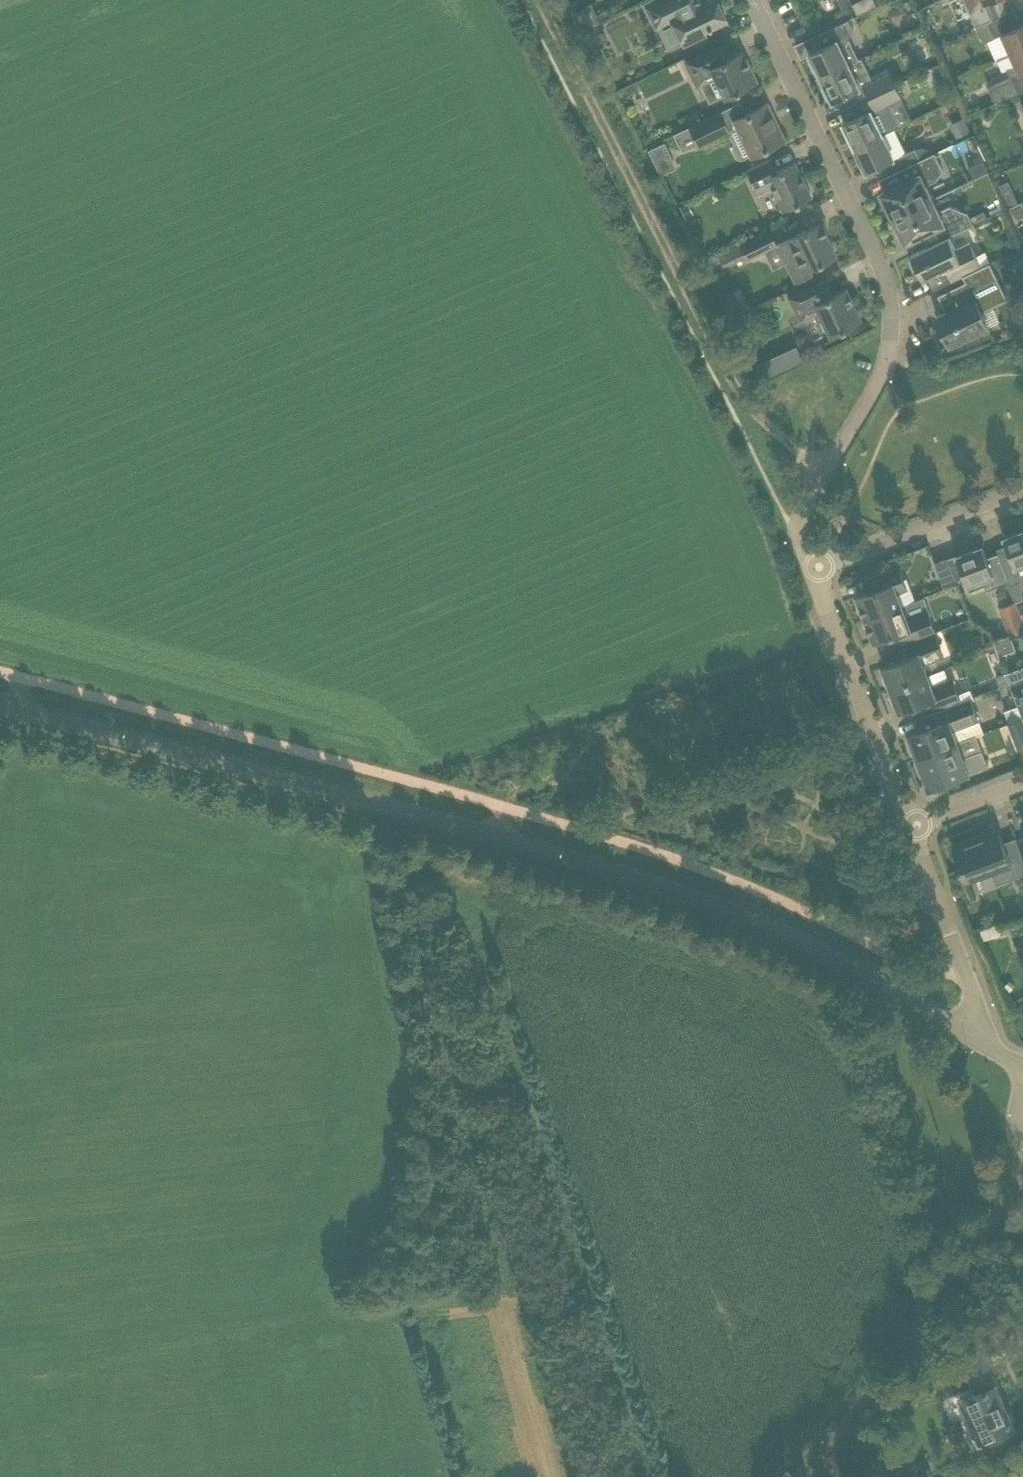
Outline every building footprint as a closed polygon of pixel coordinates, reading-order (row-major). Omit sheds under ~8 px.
[(654,28),(670,21),(682,46),(706,34),(704,31),(726,21),(716,0),(704,0),(702,1),(701,0),(656,0),(643,6),(654,28)] [(844,13),(854,9),(850,0),(838,0),(844,13)] [(969,9),(977,26),(987,21),(979,5),(969,9)] [(820,74),(821,77),(859,59),(858,59),(848,38),(853,28),(849,19),(814,36),(820,48),(810,53),(811,55),(807,57),(813,71),(814,70),(816,76),(820,74)] [(987,21),(977,26),(984,42),(994,37),(987,21)] [(589,29),(595,42),(606,37),(600,24),(589,29)] [(1010,54),(1022,48),(1022,24),(1001,34),(1010,54)] [(684,63),(695,87),(713,78),(722,97),(756,81),(741,50),(730,55),(724,43),(684,63)] [(1010,54),(998,60),(1002,70),(1006,68),(1010,77),(988,86),(995,103),(1021,91),(1014,76),(1022,73),(1022,48),(1010,54)] [(864,87),(869,97),(896,84),(889,71),(872,80),(861,57),(858,59),(859,59),(821,77),(822,79),(819,81),(822,87),(821,87),(827,100),(831,98),(833,101),(864,87)] [(844,123),(855,147),(884,133),(898,126),(887,104),(902,97),(896,84),(869,97),(875,108),(844,123)] [(778,141),(767,118),(772,115),(766,103),(748,112),(731,120),(748,156),(760,150),(778,141)] [(725,131),(716,112),(700,120),(688,125),(687,126),(673,133),(677,140),(690,133),(691,134),(696,145),(725,131)] [(697,113),(685,119),(688,125),(700,120),(697,113)] [(884,133),(855,147),(867,172),(896,158),(884,133)] [(659,171),(675,164),(664,140),(648,148),(659,171)] [(898,156),(904,167),(921,159),(915,147),(898,156)] [(881,192),(893,217),(934,198),(927,183),(937,179),(943,169),(934,152),(921,159),(904,167),(896,171),(902,182),(881,192)] [(757,194),(770,188),(781,210),(811,196),(797,167),(789,164),(777,170),(770,157),(745,170),(757,194)] [(984,159),(968,166),(973,177),(989,170),(984,159)] [(937,227),(943,239),(949,236),(949,235),(973,223),(967,212),(949,205),(940,210),(934,198),(893,217),(895,220),(891,222),(899,239),(903,237),(906,243),(937,227)] [(679,205),(684,217),(692,213),(687,202),(679,205)] [(811,275),(808,268),(835,255),(820,222),(784,240),(793,259),(787,262),(796,282),(811,275)] [(717,254),(720,260),(723,267),(744,256),(745,259),(775,245),(775,244),(776,244),(769,229),(717,254)] [(963,275),(964,277),(982,268),(982,266),(969,241),(955,248),(949,236),(943,239),(911,254),(913,257),(910,258),(910,261),(913,270),(916,272),(919,270),(923,280),(927,278),(933,290),(963,275)] [(1017,269),(1022,266),(1022,249),(1010,255),(1017,269)] [(982,268),(964,277),(966,281),(938,294),(947,312),(937,317),(950,344),(988,326),(981,312),(1008,299),(990,262),(982,266),(982,268)] [(821,320),(828,335),(860,320),(845,287),(834,292),(827,278),(787,297),(798,321),(812,314),(816,322),(821,320)] [(759,361),(766,375),(775,371),(768,356),(759,361)] [(1004,538),(1009,551),(999,555),(1008,580),(1010,585),(1021,581),(1016,567),(1022,564),(1022,530),(1004,538)] [(968,584),(994,574),(997,585),(1008,580),(999,555),(998,553),(987,557),(983,546),(957,556),(956,554),(948,557),(958,583),(966,580),(968,584)] [(898,555),(889,558),(892,565),(901,561),(898,555)] [(934,562),(944,588),(958,583),(948,557),(934,562)] [(864,616),(865,619),(903,605),(894,583),(904,579),(899,567),(867,578),(872,590),(857,596),(859,603),(856,604),(857,608),(859,614),(861,617),(864,616)] [(1009,634),(1022,628),(1022,620),(1015,600),(998,606),(1009,634)] [(896,633),(901,645),(936,632),(928,612),(917,616),(916,614),(907,617),(903,605),(865,619),(866,621),(863,622),(864,626),(866,632),(868,636),(871,634),(874,641),(896,633)] [(901,645),(890,649),(894,661),(883,665),(886,673),(882,674),(883,678),(884,681),(885,683),(887,686),(891,685),(892,688),(929,674),(924,663),(945,655),(936,632),(901,645)] [(1010,634),(994,640),(994,641),(998,650),(999,656),(1016,649),(1010,634)] [(991,640),(985,642),(988,650),(994,648),(991,640)] [(962,701),(953,676),(932,684),(929,674),(892,688),(893,691),(889,692),(890,696),(891,699),(892,702),(894,704),(897,703),(900,711),(912,706),(916,718),(962,701)] [(1022,717),(1022,718),(1022,682),(1011,686),(1018,705),(1022,717)] [(954,729),(979,720),(971,697),(962,701),(916,718),(920,730),(909,734),(911,740),(908,741),(912,754),(916,753),(918,757),(959,741),(954,729)] [(1004,711),(1009,722),(1022,717),(1018,705),(1004,711)] [(1009,722),(1019,749),(1022,747),(1022,718),(1022,717),(1009,722)] [(959,741),(918,757),(919,761),(916,763),(921,775),(924,774),(930,789),(971,773),(990,766),(983,750),(965,757),(959,741)] [(952,847),(964,880),(992,870),(997,883),(1016,876),(999,829),(983,835),(984,837),(978,839),(978,837),(952,847)] [(993,1255),(998,1265),(1016,1255),(1011,1246),(993,1255)] [(1015,1427),(990,1372),(993,1370),(983,1348),(962,1357),(972,1379),(977,1377),(982,1387),(962,1396),(983,1441),(1015,1427)]
